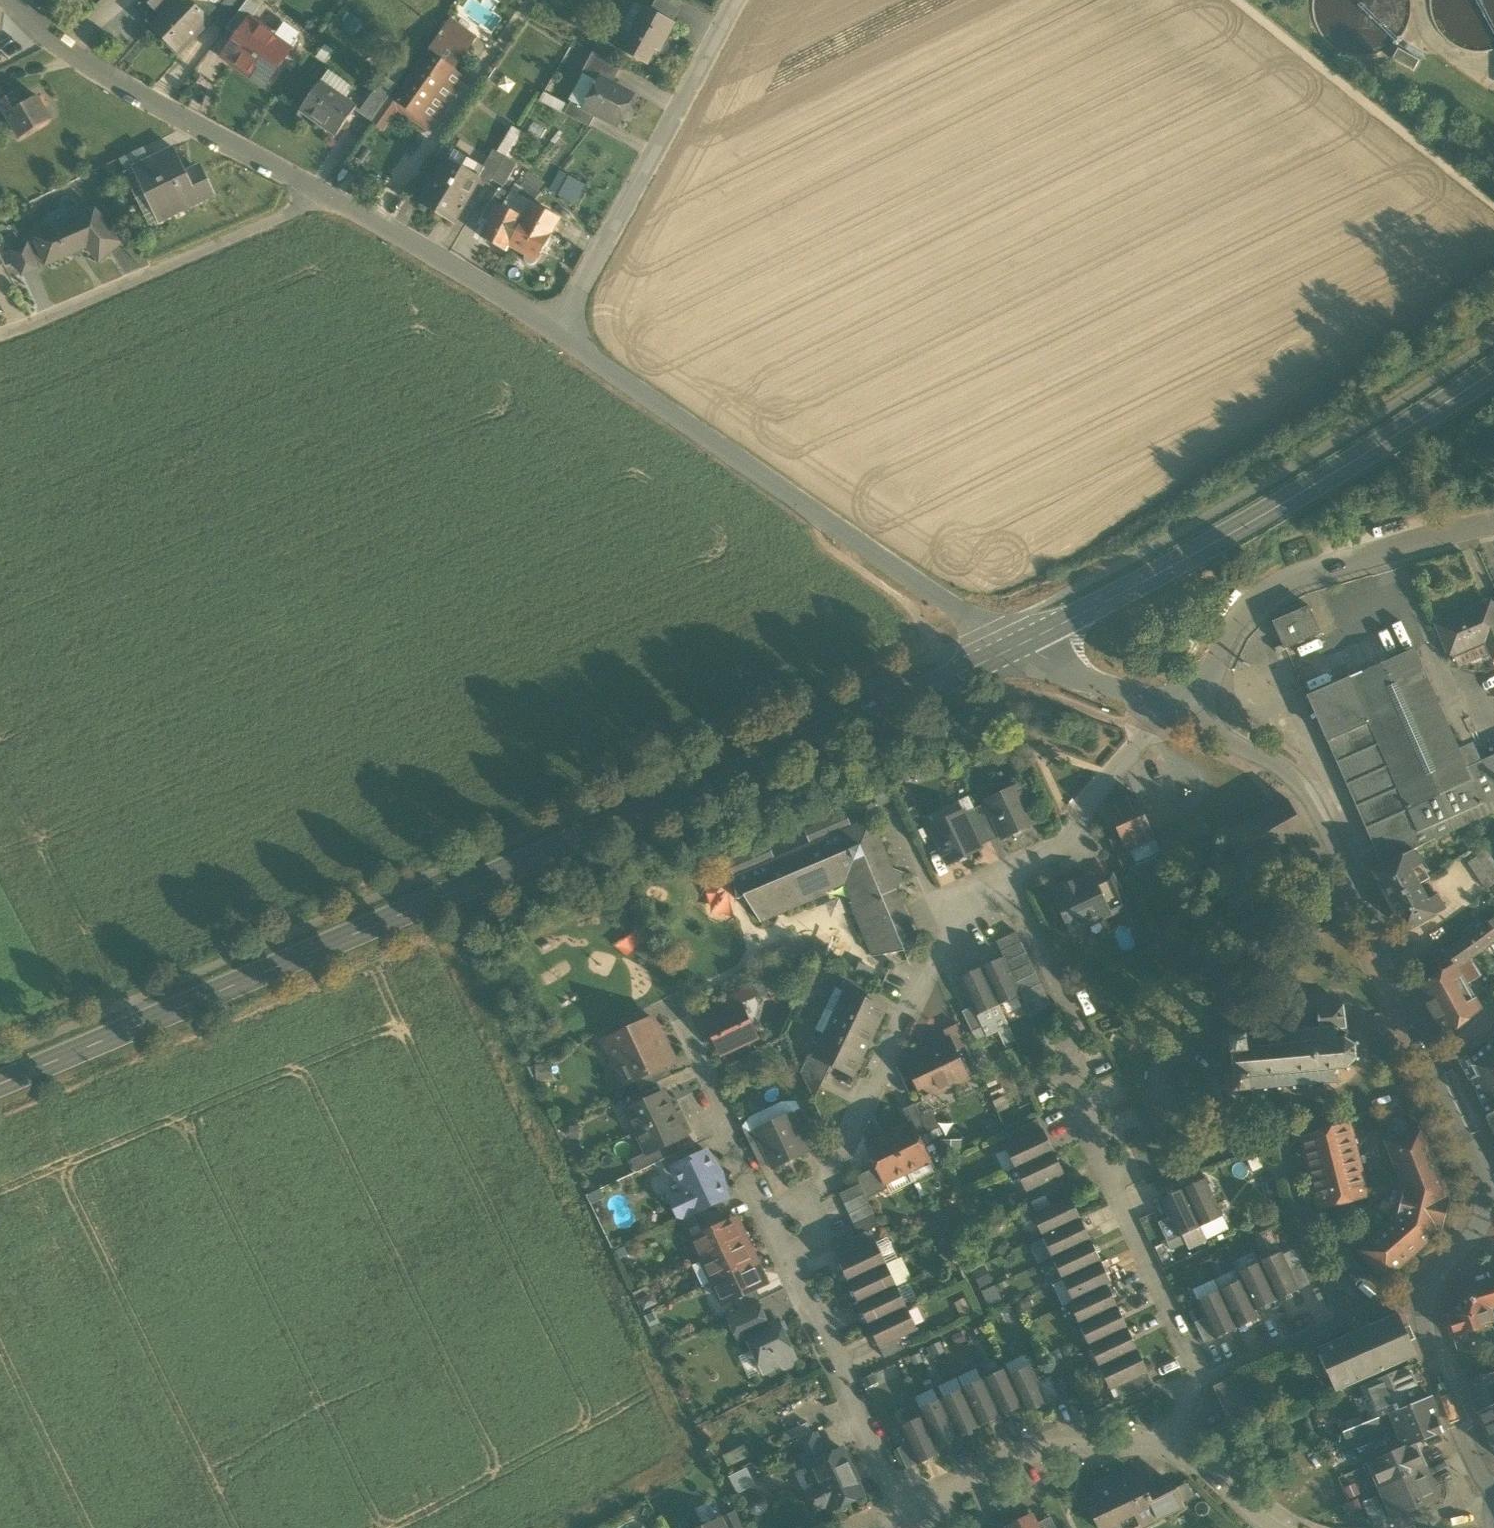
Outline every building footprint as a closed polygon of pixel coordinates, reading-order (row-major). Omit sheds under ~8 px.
[(157,12),(168,0),(146,0),(157,12)] [(178,52),(209,20),(188,0),(174,0),(159,18),(151,26),(164,38),(178,52)] [(209,20),(212,16),(210,15),(221,0),(188,0),(209,20)] [(226,27),(246,2),(243,0),(221,0),(210,15),(212,16),(226,27)] [(246,2),(226,27),(236,34),(246,20),(261,2),(259,0),(247,0),(246,2)] [(678,12),(655,1),(650,10),(673,22),(678,12)] [(628,33),(642,6),(634,2),(620,29),(628,33)] [(620,50),(647,64),(652,53),(656,55),(673,22),(650,10),(642,6),(628,33),(620,50)] [(222,56),(265,85),(289,49),(246,20),(236,34),(222,56)] [(450,23),(429,51),(454,69),(466,53),(462,50),(470,38),(450,23)] [(1392,60),(1413,72),(1419,60),(1398,49),(1392,60)] [(420,117),(454,69),(429,51),(395,99),(420,117)] [(600,76),(612,83),(621,66),(593,51),(581,74),(582,74),(597,82),(600,76)] [(328,69),(319,83),(344,101),(354,87),(328,69)] [(597,82),(582,74),(569,99),(571,100),(584,107),(597,82)] [(384,76),(372,93),(384,102),(385,101),(396,84),(384,76)] [(596,114),(618,126),(622,118),(623,119),(628,117),(631,112),(630,107),(628,106),(634,95),(612,83),(600,76),(597,82),(584,107),(583,107),(596,114)] [(300,109),(336,135),(355,108),(344,101),(319,83),(300,109)] [(539,100),(564,113),(571,100),(569,99),(547,87),(539,100)] [(20,138),(51,119),(36,96),(24,103),(16,91),(7,96),(0,101),(0,103),(20,138)] [(370,121),(371,120),(384,102),(372,93),(359,113),(370,121)] [(564,113),(589,126),(596,114),(583,107),(584,107),(571,100),(564,113)] [(385,101),(384,102),(371,120),(384,130),(398,110),(385,101)] [(119,157),(126,172),(133,168),(149,159),(143,146),(119,157)] [(133,168),(156,215),(183,202),(186,207),(214,193),(204,172),(185,182),(182,177),(187,175),(184,170),(174,148),(149,159),(133,168)] [(489,185),(495,175),(505,157),(494,150),(483,167),(477,177),(478,178),(478,179),(489,185)] [(516,163),(505,157),(495,175),(506,182),(516,163)] [(421,201),(453,220),(478,179),(478,178),(477,177),(483,167),(468,158),(462,168),(448,160),(433,186),(431,184),(421,201)] [(199,163),(184,170),(187,175),(182,177),(185,182),(204,172),(199,163)] [(126,172),(152,223),(158,220),(156,215),(133,168),(126,172)] [(548,189),(575,205),(586,186),(559,169),(548,189)] [(506,251),(509,245),(524,218),(503,206),(509,194),(499,189),(483,218),(488,221),(480,236),(506,251)] [(509,194),(503,206),(524,218),(529,209),(532,203),(533,202),(512,190),(509,194)] [(156,215),(158,220),(186,207),(183,202),(156,215)] [(532,203),(529,209),(543,216),(546,211),(532,203)] [(529,209),(524,218),(509,245),(525,255),(525,260),(528,263),(532,263),(535,260),(551,232),(558,218),(546,211),(543,216),(529,209)] [(34,236),(46,264),(87,246),(99,260),(122,241),(95,210),(34,236)] [(12,251),(22,274),(37,268),(27,244),(12,251)] [(1493,659),(1493,613),(1490,603),(1459,616),(1437,625),(1449,655),(1486,640),(1491,652),(1493,659)] [(1272,621),(1284,649),(1320,634),(1308,606),(1272,621)] [(1191,639),(1184,649),(1191,654),(1198,644),(1191,639)] [(1486,640),(1449,655),(1454,667),(1491,652),(1486,640)] [(1390,847),(1410,836),(1420,830),(1411,808),(1472,780),(1466,768),(1413,648),(1349,677),(1370,723),(1329,741),(1378,852),(1389,846),(1390,847)] [(1319,717),(1329,741),(1370,723),(1349,677),(1307,695),(1317,718),(1319,717)] [(1466,768),(1472,780),(1482,805),(1493,800),(1493,755),(1466,768)] [(1482,805),(1472,780),(1411,808),(1420,830),(1410,836),(1417,848),(1454,830),(1454,829),(1450,819),(1458,816),(1482,805)] [(985,800),(987,806),(1020,791),(1017,785),(985,800)] [(1001,836),(1003,839),(1035,823),(1020,791),(987,806),(1001,836)] [(1119,832),(1127,849),(1128,848),(1154,836),(1135,798),(1124,803),(1123,800),(1107,807),(1119,832)] [(1268,853),(1284,888),(1315,873),(1316,872),(1317,872),(1299,835),(1306,832),(1287,799),(1274,806),(1222,835),(1241,869),(1268,853)] [(1458,816),(1462,825),(1493,811),(1493,800),(1482,805),(1458,816)] [(987,806),(977,811),(991,841),(1001,836),(987,806)] [(980,846),(991,841),(977,811),(975,808),(964,813),(966,816),(980,846)] [(966,816),(964,813),(963,811),(930,826),(933,832),(966,816)] [(804,830),(810,844),(851,826),(846,813),(804,830)] [(933,832),(948,864),(981,849),(980,846),(966,816),(933,832)] [(1454,829),(1462,825),(1458,816),(1450,819),(1454,829)] [(802,847),(775,859),(733,876),(737,899),(744,895),(760,922),(828,894),(827,891),(839,886),(839,885),(845,883),(847,888),(847,889),(852,901),(850,902),(873,956),(903,951),(910,954),(918,939),(896,889),(903,873),(893,869),(872,818),(851,826),(810,844),(808,849),(802,847)] [(1158,846),(1165,861),(1183,852),(1183,853),(1211,840),(1201,818),(1200,819),(1191,824),(1175,834),(1158,846)] [(1108,838),(1123,870),(1136,865),(1128,848),(1127,849),(1119,832),(1108,838)] [(1412,850),(1413,850),(1417,848),(1410,836),(1378,853),(1384,865),(1412,850)] [(727,862),(733,876),(775,859),(769,845),(727,862)] [(1486,892),(1491,888),(1493,886),(1493,862),(1484,847),(1464,861),(1486,892)] [(1373,871),(1389,901),(1419,884),(1411,870),(1421,865),(1413,850),(1412,850),(1384,865),(1373,871)] [(1112,873),(1093,881),(1098,890),(1116,882),(1112,873)] [(1055,895),(1073,933),(1085,927),(1087,921),(1107,912),(1108,912),(1098,890),(1093,881),(1092,878),(1055,895)] [(1107,912),(1108,916),(1127,907),(1116,882),(1098,890),(1108,912),(1107,912)] [(1428,900),(1419,884),(1389,901),(1406,931),(1445,909),(1437,895),(1428,900)] [(1488,922),(1442,955),(1451,968),(1456,965),(1457,967),(1493,940),(1493,930),(1488,922)] [(996,941),(1001,952),(1021,942),(1016,931),(996,941)] [(1003,957),(1006,962),(1026,952),(1021,942),(1001,952),(1003,957)] [(1006,962),(1010,972),(1031,962),(1026,952),(1006,962)] [(1003,957),(981,967),(999,1005),(1021,995),(1020,993),(1015,983),(1010,972),(1006,962),(1003,957)] [(1010,972),(1015,983),(1036,973),(1031,962),(1010,972)] [(1482,1009),(1457,967),(1456,965),(1451,968),(1418,988),(1444,1037),(1445,1036),(1482,1009)] [(976,1016),(999,1005),(981,967),(959,978),(972,1006),(976,1016)] [(1015,983),(1020,993),(1041,983),(1036,973),(1015,983)] [(847,991),(862,998),(867,987),(846,977),(840,989),(846,992),(847,991)] [(1021,995),(1025,1003),(1045,993),(1041,983),(1020,993),(1021,995)] [(723,998),(728,1009),(738,1005),(755,997),(750,986),(723,998)] [(846,992),(836,1013),(874,1030),(884,1009),(862,998),(847,991),(846,992)] [(1050,1004),(1045,993),(1025,1003),(1030,1014),(1050,1004)] [(1250,1091),(1251,1100),(1268,1099),(1267,1088),(1278,1087),(1278,1091),(1296,1089),(1295,1085),(1308,1084),(1308,1088),(1311,1088),(1310,1084),(1323,1082),(1323,1087),(1326,1086),(1325,1082),(1338,1081),(1337,1069),(1345,1068),(1347,1071),(1349,1069),(1347,1067),(1355,1060),(1358,1061),(1359,1059),(1355,1057),(1355,1046),(1358,1044),(1357,1042),(1353,1044),(1345,1038),(1347,1035),(1346,1034),(1343,1006),(1343,1005),(1342,1004),(1341,1005),(1317,1008),(1316,1007),(1315,1008),(1316,1009),(1318,1028),(1305,1030),(1305,1026),(1302,1026),(1302,1030),(1290,1031),(1289,1027),(1272,1029),(1272,1033),(1262,1034),(1261,1022),(1244,1024),(1245,1034),(1228,1035),(1229,1053),(1231,1053),(1231,1057),(1222,1058),(1223,1071),(1232,1070),(1232,1074),(1231,1075),(1233,1092),(1250,1091)] [(705,1020),(720,1052),(745,1041),(748,1042),(752,1040),(754,1035),(752,1031),(749,1029),(738,1005),(728,1009),(705,1020)] [(1008,1024),(999,1005),(976,1016),(982,1027),(985,1034),(1008,1024)] [(962,1011),(972,1032),(982,1027),(976,1016),(972,1006),(962,1011)] [(836,1013),(826,1034),(863,1052),(874,1030),(836,1013)] [(605,1040),(625,1083),(634,1079),(666,1064),(671,1061),(651,1018),(605,1040)] [(948,1042),(953,1051),(966,1045),(956,1024),(943,1030),(948,1042)] [(982,1027),(972,1032),(975,1039),(985,1034),(982,1027)] [(853,1074),(863,1052),(826,1034),(816,1055),(816,1056),(831,1063),(853,1074)] [(1463,1063),(1487,1116),(1493,1112),(1493,1039),(1463,1063)] [(908,1061),(925,1097),(965,1078),(953,1051),(948,1042),(908,1061)] [(810,1052),(804,1064),(826,1074),(831,1063),(816,1056),(816,1055),(810,1052)] [(535,1065),(537,1081),(550,1080),(548,1064),(535,1065)] [(634,1079),(639,1090),(671,1075),(666,1064),(634,1079)] [(814,1100),(826,1074),(804,1064),(800,1072),(806,1083),(814,1100)] [(627,1109),(637,1131),(674,1114),(664,1092),(627,1109)] [(792,1118),(790,1119),(787,1114),(788,1114),(783,1102),(751,1118),(756,1129),(758,1128),(760,1133),(759,1134),(772,1161),(771,1162),(774,1168),(808,1152),(801,1137),(792,1118)] [(784,1102),(783,1102),(788,1114),(801,1108),(798,1102),(784,1102)] [(911,1124),(917,1138),(928,1133),(914,1104),(903,1109),(910,1124),(911,1124)] [(792,1118),(801,1137),(812,1132),(801,1108),(788,1114),(787,1114),(790,1119),(792,1118)] [(685,1136),(674,1114),(637,1131),(647,1152),(647,1153),(663,1146),(685,1136)] [(1388,1130),(1391,1138),(1410,1131),(1407,1124),(1394,1117),(1388,1130)] [(1017,1129),(1022,1139),(1042,1130),(1037,1119),(1017,1129)] [(1301,1136),(1319,1210),(1368,1197),(1348,1121),(1301,1136)] [(910,1124),(889,1134),(907,1172),(928,1161),(917,1138),(911,1124),(910,1124)] [(1358,1251),(1384,1281),(1397,1269),(1395,1267),(1416,1249),(1418,1251),(1432,1239),(1430,1236),(1438,1229),(1441,1229),(1449,1198),(1446,1198),(1442,1187),(1444,1186),(1436,1165),(1434,1166),(1426,1146),(1428,1145),(1429,1145),(1421,1126),(1410,1131),(1391,1138),(1384,1140),(1401,1183),(1399,1191),(1398,1191),(1392,1215),(1393,1215),(1392,1221),(1358,1251)] [(745,1134),(761,1166),(771,1162),(772,1161),(759,1134),(760,1133),(758,1128),(756,1129),(745,1134)] [(1005,1147),(1015,1169),(1054,1151),(1043,1129),(1042,1130),(1022,1139),(1005,1147)] [(886,1181),(907,1172),(889,1134),(867,1144),(877,1166),(885,1182),(886,1181)] [(666,1172),(672,1175),(675,1173),(673,1167),(698,1155),(693,1145),(668,1157),(660,1160),(666,1172)] [(630,1160),(636,1171),(660,1160),(668,1157),(663,1146),(647,1153),(647,1152),(630,1160)] [(678,1214),(684,1216),(692,1212),(694,1211),(715,1201),(726,1196),(714,1170),(716,1170),(707,1151),(698,1155),(673,1167),(675,1173),(684,1192),(675,1196),(673,1202),(678,1214)] [(1064,1174),(1054,1151),(1015,1169),(1026,1191),(1039,1185),(1059,1176),(1064,1174)] [(856,1176),(866,1198),(889,1188),(886,1181),(885,1182),(877,1166),(856,1176)] [(1039,1185),(1044,1196),(1064,1186),(1059,1176),(1039,1185)] [(1204,1178),(1182,1189),(1200,1227),(1222,1216),(1204,1178)] [(875,1216),(874,1215),(869,1206),(869,1204),(864,1195),(864,1194),(859,1184),(839,1193),(844,1204),(849,1214),(853,1224),(858,1235),(879,1225),(875,1216)] [(1069,1197),(1064,1186),(1044,1196),(1049,1206),(1069,1197)] [(1178,1237),(1200,1227),(1182,1189),(1160,1199),(1168,1217),(1178,1237)] [(1032,1214),(1042,1236),(1080,1219),(1070,1196),(1069,1197),(1049,1206),(1032,1214)] [(725,1223),(720,1212),(715,1201),(694,1211),(692,1212),(697,1223),(702,1234),(725,1223)] [(738,1217),(733,1220),(737,1229),(743,1227),(738,1217)] [(1158,1222),(1167,1242),(1178,1237),(1177,1237),(1178,1237),(1168,1217),(1158,1222)] [(1091,1240),(1080,1219),(1042,1236),(1052,1258),(1091,1240)] [(693,1238),(703,1260),(748,1239),(743,1227),(737,1229),(733,1220),(725,1223),(702,1234),(693,1238)] [(703,1260),(713,1281),(753,1263),(749,1254),(754,1251),(748,1239),(703,1260)] [(833,1249),(838,1260),(859,1250),(854,1240),(842,1245),(833,1249)] [(1101,1262),(1091,1240),(1052,1258),(1063,1280),(1101,1262)] [(838,1260),(849,1282),(887,1264),(876,1242),(859,1250),(838,1260)] [(758,1260),(754,1251),(749,1254),(753,1263),(758,1260)] [(1281,1252),(1258,1263),(1276,1301),(1299,1290),(1298,1289),(1289,1269),(1281,1252)] [(758,1260),(753,1263),(713,1281),(723,1303),(733,1299),(756,1288),(763,1284),(759,1275),(764,1272),(758,1260)] [(1111,1283),(1101,1262),(1063,1280),(1073,1301),(1107,1285),(1111,1283)] [(1255,1311),(1276,1301),(1258,1263),(1237,1273),(1240,1280),(1255,1311)] [(849,1282),(859,1303),(897,1286),(887,1264),(849,1282)] [(1289,1269),(1298,1289),(1309,1284),(1299,1264),(1289,1269)] [(768,1282),(764,1272),(759,1275),(763,1284),(768,1282)] [(1452,1338),(1483,1328),(1493,1322),(1493,1278),(1485,1281),(1483,1282),(1468,1289),(1444,1314),(1452,1338)] [(1258,1318),(1255,1311),(1240,1280),(1218,1290),(1236,1328),(1258,1318)] [(1107,1285),(1073,1301),(1069,1303),(1079,1324),(1117,1307),(1107,1285)] [(859,1303),(869,1325),(907,1307),(897,1286),(859,1303)] [(984,1289),(987,1302),(1000,1299),(997,1286),(984,1289)] [(733,1299),(738,1310),(756,1301),(761,1299),(756,1288),(733,1299)] [(1214,1339),(1236,1328),(1218,1290),(1196,1301),(1204,1317),(1214,1338),(1214,1339)] [(768,1325),(756,1301),(738,1310),(728,1314),(737,1335),(743,1337),(747,1336),(747,1335),(767,1326),(767,1325),(768,1325)] [(917,1329),(907,1307),(869,1325),(879,1347),(900,1338),(917,1329)] [(1127,1328),(1117,1307),(1079,1324),(1089,1346),(1127,1328)] [(1317,1349),(1335,1390),(1416,1355),(1398,1313),(1367,1327),(1367,1326),(1347,1335),(1347,1336),(1317,1349)] [(1194,1322),(1203,1343),(1214,1338),(1204,1317),(1194,1322)] [(747,1336),(765,1373),(781,1365),(786,1367),(792,1364),(793,1359),(796,1358),(778,1320),(768,1325),(767,1325),(767,1326),(747,1335),(747,1336)] [(1137,1350),(1127,1328),(1089,1346),(1100,1368),(1137,1350)] [(879,1347),(884,1358),(904,1348),(900,1338),(879,1347)] [(1148,1372),(1137,1350),(1100,1368),(1110,1390),(1114,1388),(1127,1382),(1147,1372),(1148,1372)] [(1030,1365),(1008,1375),(1023,1406),(1026,1413),(1048,1403),(1048,1402),(1038,1382),(1030,1365)] [(1365,1383),(1379,1417),(1389,1413),(1422,1399),(1408,1365),(1365,1383)] [(1005,1368),(983,1378),(1001,1416),(1023,1406),(1008,1375),(1005,1368)] [(1114,1388),(1119,1398),(1132,1392),(1152,1383),(1147,1372),(1127,1382),(1114,1388)] [(1467,1383),(1477,1413),(1493,1404),(1493,1373),(1467,1383)] [(1213,1386),(1236,1439),(1258,1429),(1235,1376),(1213,1386)] [(1038,1382),(1048,1402),(1058,1397),(1049,1377),(1038,1382)] [(983,1378),(962,1388),(980,1426),(1001,1416),(983,1378)] [(1359,1385),(1373,1419),(1379,1417),(1365,1383),(1359,1385)] [(962,1388),(940,1398),(958,1436),(980,1426),(962,1388)] [(1422,1399),(1389,1413),(1393,1421),(1399,1437),(1404,1448),(1414,1444),(1426,1439),(1429,1445),(1440,1441),(1441,1440),(1438,1433),(1443,1432),(1430,1396),(1422,1399)] [(918,1408),(922,1416),(936,1447),(958,1436),(940,1398),(918,1408)] [(1477,1413),(1489,1440),(1492,1445),(1493,1450),(1493,1404),(1477,1413)] [(1387,1429),(1393,1421),(1389,1413),(1379,1417),(1373,1419),(1357,1426),(1363,1443),(1383,1435),(1387,1429)] [(940,1454),(936,1447),(922,1416),(900,1426),(908,1443),(917,1463),(918,1464),(940,1454)] [(788,1431),(793,1442),(812,1434),(807,1423),(788,1431)] [(1342,1432),(1349,1449),(1363,1443),(1357,1426),(1342,1432)] [(791,1443),(803,1468),(812,1464),(811,1463),(827,1455),(816,1432),(812,1434),(793,1442),(791,1443)] [(897,1448),(907,1468),(917,1463),(908,1443),(897,1448)] [(1369,1464),(1379,1488),(1425,1467),(1416,1447),(1414,1444),(1404,1448),(1398,1451),(1369,1464)] [(808,1491),(817,1510),(830,1503),(833,1509),(864,1494),(842,1448),(827,1455),(811,1463),(812,1464),(822,1485),(808,1491)] [(1134,1466),(1122,1472),(1126,1481),(1138,1475),(1134,1466)] [(1379,1488),(1392,1517),(1438,1497),(1425,1467),(1379,1488)] [(1100,1527),(1115,1527),(1120,1525),(1118,1521),(1135,1514),(1141,1527),(1158,1518),(1148,1497),(1138,1475),(1126,1481),(1122,1472),(1107,1479),(1109,1484),(1096,1491),(1099,1497),(1088,1502),(1100,1527)] [(1187,1482),(1175,1488),(1182,1503),(1194,1497),(1187,1482)] [(1148,1497),(1158,1518),(1184,1506),(1182,1503),(1175,1488),(1174,1484),(1148,1497)] [(1388,1520),(1377,1495),(1361,1502),(1372,1527),(1388,1520)] [(1362,1509),(1357,1498),(1343,1505),(1347,1515),(1362,1509)] [(727,1527),(744,1527),(735,1510),(721,1517),(727,1527)] [(1008,1527),(1039,1527),(1036,1524),(1032,1515),(1007,1527),(1008,1527)] [(721,1517),(709,1523),(700,1521),(697,1527),(727,1527),(721,1517)] [(1039,1527),(1056,1527),(1051,1517),(1036,1524),(1039,1527)]
